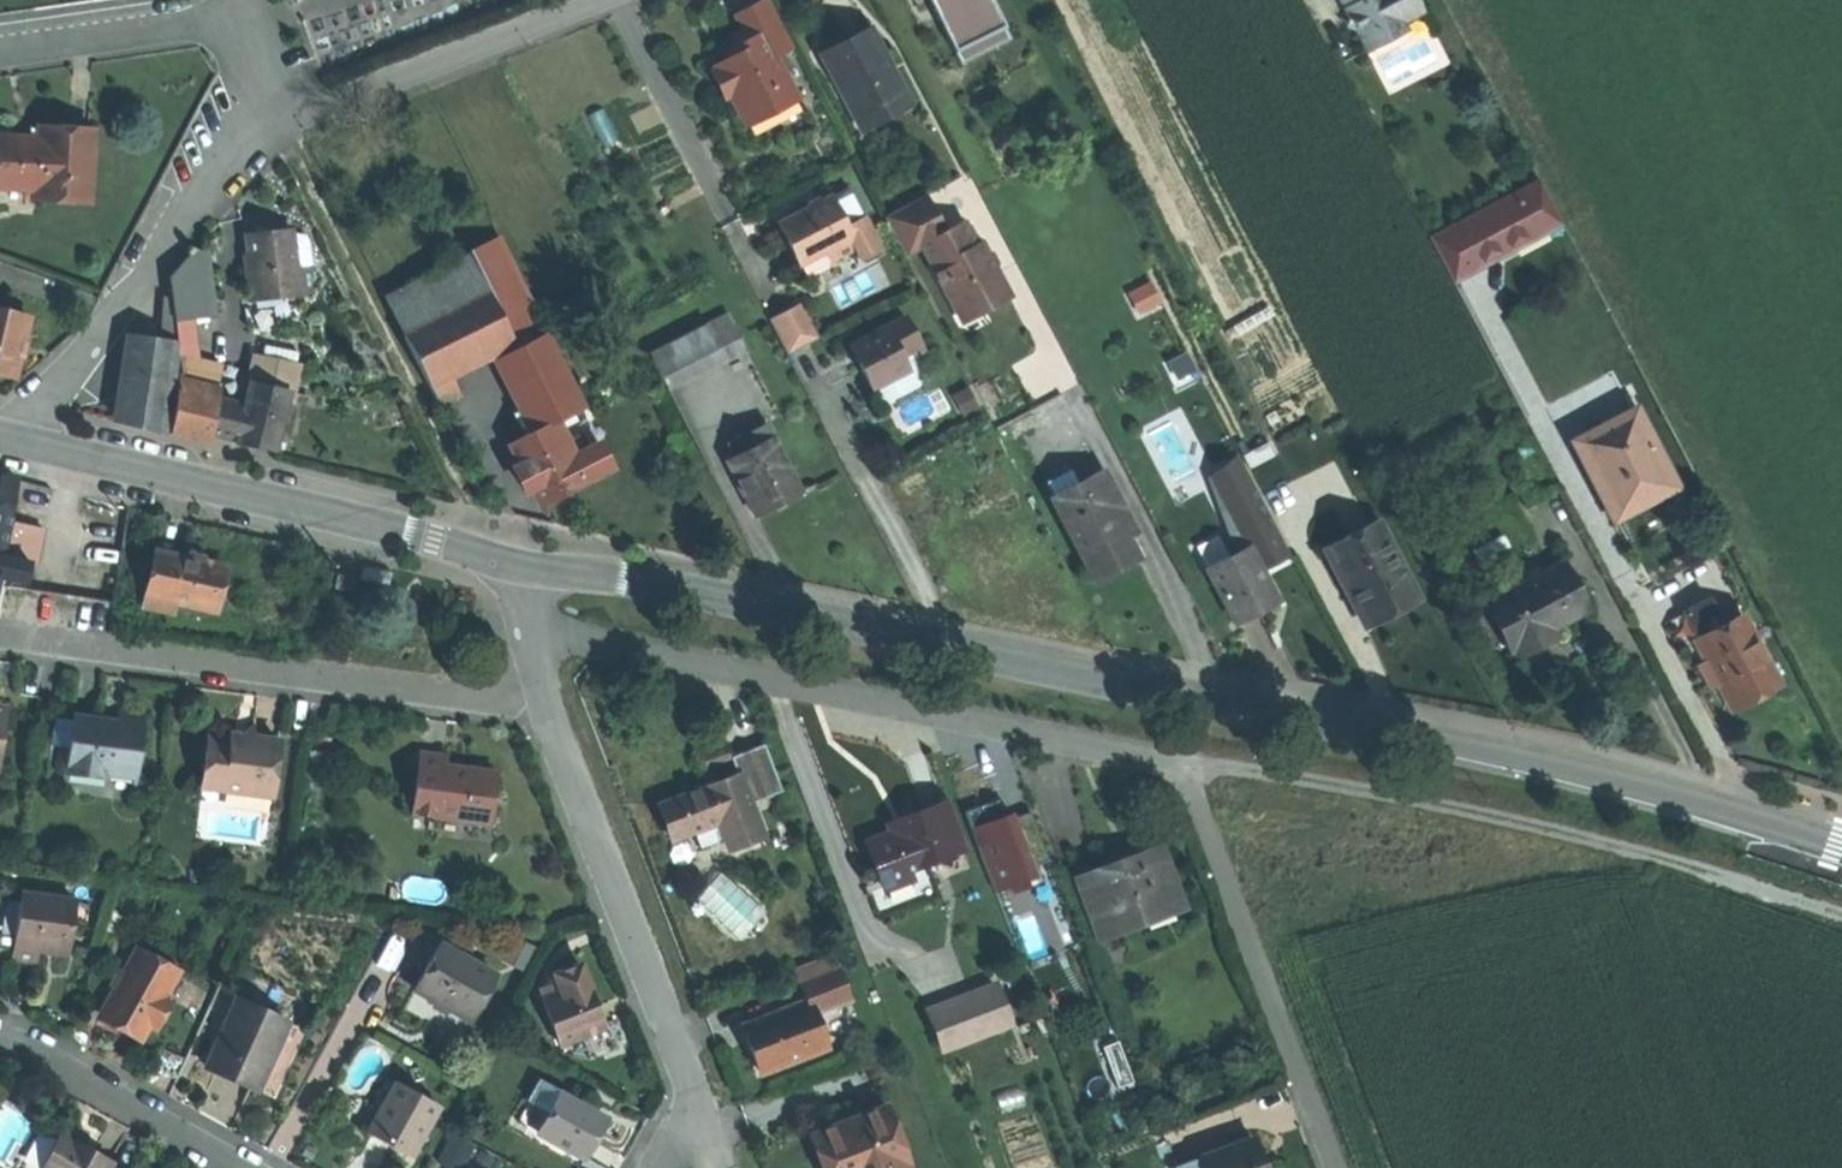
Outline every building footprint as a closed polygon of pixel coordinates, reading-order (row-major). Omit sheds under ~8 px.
[(772,0),(755,0),(751,2),(737,10),(744,24),(730,31),(735,42),(724,47),(727,54),(722,57),(715,60),(718,67),(713,70),(725,94),(732,90),(748,122),(777,107),(774,100),(795,89),(776,53),(794,44),(772,0)] [(962,60),(1012,35),(995,0),(933,0),(962,60)] [(1342,6),(1339,18),(1350,22),(1362,43),(1399,21),(1395,14),(1416,2),(1415,0),(1339,0),(1342,6)] [(819,50),(855,118),(902,93),(867,25),(842,38),(819,50)] [(1432,60),(1421,39),(1378,61),(1389,82),(1432,60)] [(774,100),(777,107),(798,96),(795,89),(774,100)] [(902,93),(855,118),(858,125),(906,100),(902,93)] [(45,138),(46,127),(39,126),(35,126),(34,138),(45,138)] [(46,127),(45,138),(34,138),(0,136),(0,189),(36,191),(36,198),(92,202),(96,129),(46,127)] [(1536,176),(1428,234),(1447,271),(1556,212),(1536,176)] [(858,244),(852,247),(859,262),(879,252),(848,188),(833,195),(858,244)] [(889,213),(885,216),(906,255),(924,245),(959,311),(982,299),(988,310),(1013,297),(996,265),(983,241),(978,244),(965,219),(946,229),(927,193),(889,213)] [(834,257),(852,247),(858,244),(833,195),(780,222),(800,262),(829,247),(834,257)] [(1453,281),(1562,223),(1556,212),(1447,271),(1453,281)] [(251,299),(315,291),(311,263),(297,264),(293,231),(292,227),(270,230),(248,232),(253,274),(247,275),(251,299)] [(307,233),(293,231),(297,264),(311,263),(313,262),(309,238),(307,233)] [(472,256),(490,293),(508,329),(537,315),(500,242),(472,256)] [(207,247),(196,248),(172,274),(177,317),(214,313),(205,250),(207,249),(207,247)] [(385,298),(404,336),(490,293),(472,256),(471,255),(385,298)] [(1132,291),(1142,311),(1162,301),(1152,280),(1132,291)] [(426,380),(447,370),(491,347),(510,338),(512,337),(508,329),(490,293),(404,336),(426,380)] [(982,299),(959,311),(965,322),(988,310),(982,299)] [(771,317),(788,351),(819,335),(801,302),(771,317)] [(16,375),(30,317),(0,310),(0,372),(16,375)] [(725,353),(746,342),(731,314),(710,325),(725,353)] [(921,343),(906,314),(852,343),(861,359),(858,361),(865,372),(873,387),(910,368),(902,353),(921,343)] [(508,329),(512,337),(539,323),(541,323),(537,315),(508,329)] [(539,323),(512,337),(519,351),(546,338),(539,323)] [(668,346),(683,375),(725,353),(710,325),(668,346)] [(117,419),(164,430),(177,349),(178,342),(130,337),(117,419)] [(510,338),(491,347),(496,358),(515,349),(510,338)] [(535,382),(562,369),(546,338),(519,351),(535,382)] [(264,358),(298,368),(302,352),(267,342),(264,358)] [(651,355),(666,384),(683,375),(668,346),(651,355)] [(532,430),(551,421),(515,349),(496,358),(532,430)] [(254,382),(291,392),(298,368),(264,358),(260,358),(254,382)] [(535,382),(553,419),(580,406),(562,369),(535,382)] [(426,380),(439,406),(459,396),(447,370),(426,380)] [(247,407),(239,439),(277,448),(284,421),(291,392),(254,382),(247,407)] [(173,432),(212,442),(214,432),(221,400),(222,395),(180,384),(173,432)] [(221,400),(214,432),(239,439),(247,407),(221,400)] [(1671,477),(1630,402),(1572,433),(1592,471),(1613,508),(1671,477)] [(560,491),(581,481),(551,421),(532,430),(510,441),(519,460),(531,484),(540,501),(560,491)] [(740,434),(747,448),(773,435),(766,421),(740,434)] [(564,440),(584,479),(610,465),(597,441),(583,446),(573,435),(564,440)] [(773,435),(747,448),(726,458),(755,514),(777,503),(801,491),(773,435)] [(1215,446),(1222,459),(1232,454),(1226,441),(1215,446)] [(1268,442),(1243,455),(1251,469),(1275,456),(1268,442)] [(525,488),(531,484),(519,460),(513,464),(525,488)] [(1045,482),(1054,498),(1078,485),(1069,469),(1045,482)] [(1120,532),(1132,526),(1118,500),(1103,472),(1078,485),(1054,498),(1095,575),(1133,555),(1120,532)] [(17,480),(0,476),(0,569),(2,557),(29,562),(36,563),(42,528),(9,521),(17,480)] [(1376,512),(1367,517),(1380,540),(1389,535),(1376,512)] [(1380,540),(1367,517),(1322,542),(1345,585),(1355,580),(1375,617),(1395,606),(1420,593),(1389,535),(1380,540)] [(1267,530),(1245,542),(1253,557),(1275,545),(1267,530)] [(1253,557),(1245,542),(1206,563),(1233,615),(1254,603),(1257,608),(1275,599),(1253,557)] [(187,556),(156,550),(147,595),(184,602),(212,608),(221,563),(187,556)] [(29,562),(2,557),(0,569),(0,578),(26,581),(29,562)] [(1515,655),(1539,642),(1535,634),(1551,626),(1585,607),(1560,561),(1483,603),(1509,650),(1511,649),(1515,655)] [(355,593),(358,578),(339,575),(336,589),(355,593)] [(1355,580),(1345,585),(1366,622),(1375,617),(1355,580)] [(1681,603),(1695,630),(1723,615),(1708,588),(1681,603)] [(182,613),(184,602),(147,595),(145,606),(182,613)] [(1254,603),(1233,615),(1236,620),(1250,612),(1257,608),(1254,603)] [(1692,631),(1702,651),(1705,649),(1718,673),(1716,674),(1726,694),(1777,666),(1743,604),(1723,615),(1695,630),(1692,631)] [(1535,634),(1539,642),(1546,638),(1555,633),(1551,626),(1535,634)] [(1705,649),(1702,651),(1695,655),(1702,667),(1708,678),(1716,674),(1718,673),(1705,649)] [(1777,666),(1726,694),(1730,699),(1780,672),(1777,666)] [(119,720),(144,723),(145,717),(119,714),(119,720)] [(52,747),(61,749),(68,750),(72,722),(55,720),(52,747)] [(137,780),(144,723),(119,720),(118,725),(110,724),(101,726),(91,725),(72,722),(68,750),(61,749),(57,775),(107,782),(108,777),(137,780)] [(717,779),(706,783),(657,803),(667,829),(687,821),(690,829),(717,818),(723,834),(727,844),(761,831),(748,799),(781,786),(762,738),(729,751),(737,771),(717,779)] [(232,739),(232,745),(252,747),(253,741),(242,740),(232,739)] [(208,742),(203,785),(226,787),(225,794),(274,800),(281,745),(253,741),(252,747),(232,745),(208,742)] [(695,755),(706,783),(717,779),(709,759),(729,751),(726,743),(710,749),(695,755)] [(709,759),(717,779),(737,771),(729,751),(709,759)] [(449,760),(422,757),(415,817),(494,826),(500,776),(468,772),(448,769),(449,760)] [(226,787),(203,785),(202,791),(225,794),(226,787)] [(1009,885),(1038,874),(1034,864),(1049,858),(1030,809),(1005,819),(997,798),(965,810),(996,890),(1009,885)] [(892,821),(895,828),(910,868),(965,848),(947,800),(914,813),(892,821)] [(717,818),(690,829),(696,845),(723,834),(717,818)] [(687,821),(667,829),(670,836),(690,829),(687,821)] [(912,875),(910,868),(895,828),(868,839),(885,885),(912,875)] [(1179,906),(1157,849),(1115,865),(1082,878),(1105,935),(1179,906)] [(1040,879),(1038,874),(1009,885),(1011,891),(1040,879)] [(737,929),(755,904),(736,889),(718,915),(737,929)] [(19,897),(0,895),(0,943),(14,945),(19,897)] [(73,924),(75,903),(19,897),(14,945),(12,961),(37,963),(39,948),(46,949),(57,950),(56,956),(70,957),(73,924)] [(91,905),(75,903),(73,924),(89,926),(91,905)] [(1032,956),(1048,952),(1037,909),(1022,913),(1032,956)] [(434,1002),(450,1011),(472,1024),(499,978),(443,946),(416,991),(434,1002)] [(180,974),(138,950),(102,1014),(123,1026),(144,1038),(150,1028),(155,1031),(171,1003),(166,1000),(180,974)] [(796,968),(801,980),(838,965),(833,953),(796,968)] [(801,980),(808,998),(813,1010),(850,995),(838,965),(801,980)] [(998,983),(974,993),(989,1030),(1013,1020),(998,983)] [(589,985),(564,995),(543,1003),(562,1049),(607,1031),(599,1011),(589,985)] [(543,1003),(564,995),(561,986),(540,994),(543,1003)] [(989,1030),(974,993),(931,1011),(946,1047),(989,1030)] [(827,1043),(813,1010),(808,998),(742,1025),(752,1051),(760,1070),(827,1043)] [(258,1094),(290,1025),(237,1001),(205,1069),(230,1081),(258,1094)] [(448,1014),(450,1011),(434,1002),(432,1005),(439,1009),(448,1014)] [(615,1050),(607,1031),(562,1049),(565,1056),(585,1048),(590,1060),(615,1050)] [(440,1109),(398,1085),(370,1135),(390,1147),(412,1159),(440,1109)] [(585,1163),(540,1137),(564,1096),(546,1086),(518,1135),(576,1167),(582,1167),(585,1163)] [(540,1137),(585,1163),(597,1143),(609,1122),(564,1096),(540,1137)] [(888,1104),(811,1135),(824,1166),(825,1167),(910,1167),(908,1162),(910,1161),(888,1104)] [(64,1131),(44,1167),(110,1167),(112,1165),(94,1155),(93,1158),(88,1155),(83,1152),(87,1144),(64,1131)] [(1249,1134),(1243,1136),(1253,1160),(1258,1158),(1254,1148),(1249,1134)] [(454,1136),(440,1163),(450,1167),(464,1167),(475,1146),(454,1136)] [(1200,1153),(1206,1167),(1262,1167),(1258,1158),(1253,1160),(1243,1136),(1200,1153)] [(1200,1153),(1181,1161),(1184,1167),(1206,1167),(1200,1153)]
